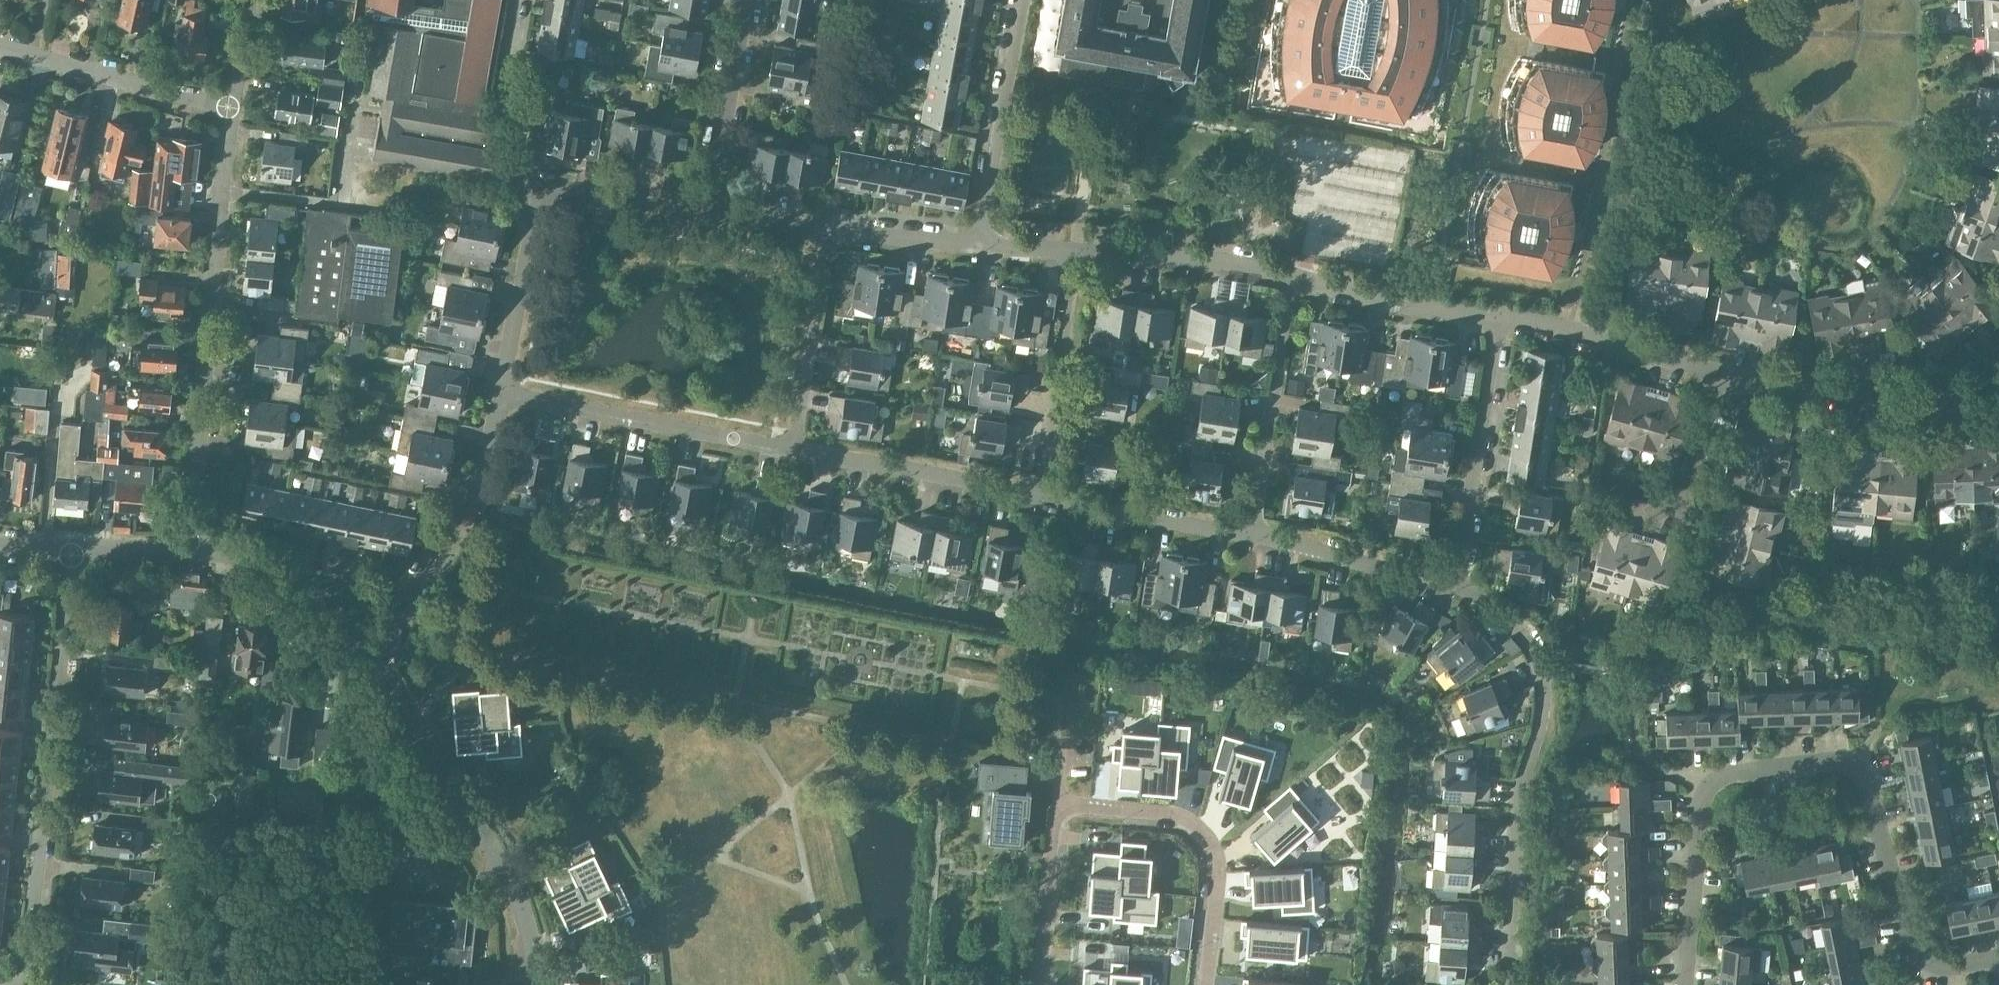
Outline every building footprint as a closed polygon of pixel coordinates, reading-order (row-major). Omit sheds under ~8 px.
[(118,21),(131,24),(133,27),(138,28),(141,26),(146,27),(150,8),(159,10),(161,0),(123,0),(118,21)] [(185,3),(187,3),(185,16),(184,16),(182,28),(180,28),(176,54),(206,59),(209,37),(205,36),(207,21),(209,8),(195,6),(196,0),(185,0),(185,3)] [(318,20),(320,0),(284,0),(282,15),(318,20)] [(499,179),(504,151),(498,150),(502,121),(480,117),(501,0),(445,0),(443,10),(414,5),(415,0),(368,0),(368,3),(372,4),(369,23),(381,25),(371,92),(385,95),(374,157),(499,179)] [(545,8),(581,14),(584,0),(546,0),(545,8)] [(630,0),(628,13),(646,17),(648,4),(630,0)] [(670,9),(706,15),(708,0),(672,0),(670,9)] [(782,6),(818,13),(820,0),(784,0),(782,6)] [(942,14),(977,20),(979,10),(980,10),(982,0),(944,0),(942,14)] [(1164,77),(1173,89),(1172,92),(1175,93),(1176,89),(1185,83),(1185,81),(1187,82),(1188,78),(1191,78),(1191,77),(1195,78),(1198,64),(1205,66),(1209,45),(1199,44),(1207,0),(1064,0),(1055,49),(1067,52),(1063,71),(1138,86),(1141,64),(1159,67),(1159,70),(1165,71),(1164,77)] [(1353,104),(1410,114),(1419,99),(1426,83),(1431,69),(1436,53),(1439,39),(1441,24),(1442,8),(1442,0),(1282,0),(1279,10),(1277,25),(1276,41),(1276,58),(1278,73),(1280,91),(1353,104)] [(1526,30),(1526,32),(1584,43),(1594,31),(1601,32),(1607,0),(1521,0),(1521,10),(1526,30)] [(1730,0),(1691,0),(1695,13),(1731,1),(1730,0)] [(1982,36),(1998,36),(1998,0),(1981,0),(1982,36)] [(1655,2),(1646,1),(1644,15),(1653,16),(1655,2)] [(818,13),(782,6),(778,28),(814,35),(818,13)] [(544,19),(542,29),(577,35),(581,14),(545,8),(542,19),(544,19)] [(610,10),(609,17),(620,19),(622,12),(610,10)] [(665,34),(662,47),(699,53),(703,32),(688,30),(690,19),(656,13),(653,32),(665,34)] [(869,13),(867,21),(878,23),(879,15),(869,13)] [(942,14),(938,35),(973,41),(977,20),(942,14)] [(887,15),(885,23),(897,26),(899,18),(887,15)] [(620,19),(609,17),(608,27),(619,28),(620,19)] [(352,22),(345,21),(343,30),(351,31),(352,22)] [(878,23),(867,21),(866,29),(876,31),(878,23)] [(897,26),(885,23),(883,32),(895,35),(897,26)] [(577,35),(542,29),(538,51),(573,58),(577,35)] [(339,33),(336,50),(346,51),(348,50),(350,34),(339,33)] [(938,35),(934,56),(969,63),(973,41),(938,35)] [(284,61),(324,66),(327,41),(287,36),(286,46),(283,48),(282,54),(284,57),(284,61)] [(1982,36),(1983,73),(1998,73),(1998,36),(1982,36)] [(775,45),(772,66),(808,73),(812,53),(823,55),(826,43),(798,38),(796,49),(775,45)] [(699,53),(662,47),(651,45),(645,77),(673,82),(675,71),(695,75),(699,53)] [(601,61),(613,63),(614,55),(602,53),(601,61)] [(934,56),(930,77),(967,84),(969,72),(968,72),(969,63),(934,56)] [(534,57),(531,77),(545,79),(549,59),(534,57)] [(879,59),(877,67),(888,69),(890,61),(879,59)] [(1512,127),(1518,149),(1575,159),(1585,148),(1592,149),(1603,87),(1596,86),(1591,71),(1533,61),(1522,78),(1520,83),(1515,95),(1512,112),(1512,127)] [(808,73),(772,66),(768,88),(788,91),(786,102),(814,107),(816,95),(804,93),(808,73)] [(888,69),(877,67),(876,76),(887,78),(888,69)] [(331,84),(344,86),(345,86),(346,72),(326,69),(324,82),(331,84)] [(930,77),(926,99),(962,105),(963,95),(965,95),(967,84),(930,77)] [(669,82),(661,80),(659,88),(668,89),(669,82)] [(344,86),(331,84),(319,82),(316,103),(341,107),(344,86)] [(866,96),(868,84),(855,82),(853,94),(866,96)] [(1975,124),(1998,126),(1998,89),(1979,87),(1975,124)] [(276,115),(311,121),(316,94),(280,89),(278,100),(274,102),(273,110),(276,113),(276,115)] [(0,94),(0,154),(11,156),(13,147),(16,148),(27,101),(0,94)] [(542,147),(564,151),(570,114),(550,110),(552,99),(540,96),(535,125),(546,127),(542,147)] [(962,105),(926,99),(922,121),(958,127),(962,105)] [(570,114),(564,151),(585,154),(589,134),(600,136),(605,108),(572,102),(570,114)] [(871,102),(869,111),(881,113),(882,104),(871,102)] [(45,167),(74,176),(88,116),(78,113),(78,109),(70,107),(68,111),(59,109),(45,167)] [(630,163),(645,165),(653,126),(633,122),(635,110),(617,107),(610,145),(632,149),(630,163)] [(340,114),(322,112),(321,122),(317,122),(315,133),(337,136),(340,114)] [(855,115),(847,113),(845,125),(853,126),(855,115)] [(653,126),(645,165),(661,168),(664,155),(685,159),(692,121),(674,117),(672,129),(653,126)] [(881,131),(889,132),(891,121),(883,119),(881,131)] [(891,121),(889,132),(897,134),(899,122),(891,121)] [(129,161),(143,165),(147,145),(134,142),(138,129),(135,128),(133,125),(126,123),(123,125),(110,122),(107,137),(109,137),(104,156),(106,156),(103,168),(101,175),(124,181),(126,173),(129,161)] [(1975,124),(1972,161),(1998,163),(1998,126),(1975,124)] [(923,139),(931,140),(933,128),(925,126),(923,139)] [(933,128),(931,140),(939,142),(942,130),(933,128)] [(308,148),(309,134),(281,130),(279,143),(266,141),(263,163),(262,163),(262,165),(259,165),(257,182),(274,184),(275,180),(291,182),(296,146),(308,148)] [(767,188),(783,190),(790,151),(770,147),(772,135),(754,132),(748,170),(769,174),(767,188)] [(966,146),(975,147),(977,136),(968,134),(966,146)] [(159,137),(155,170),(151,203),(151,205),(159,205),(164,206),(174,207),(178,176),(193,178),(197,179),(201,142),(159,137)] [(790,151),(783,190),(798,193),(801,180),(823,184),(830,146),(812,142),(809,154),(790,151)] [(835,186),(857,190),(863,154),(841,150),(835,186)] [(857,190),(878,193),(884,158),(863,154),(857,190)] [(887,196),(899,199),(906,162),(884,158),(878,193),(887,195),(887,196)] [(911,199),(920,201),(927,166),(906,162),(899,199),(911,201),(911,199)] [(920,201),(942,205),(948,170),(927,166),(920,201)] [(128,200),(139,202),(151,203),(155,170),(132,167),(128,200)] [(948,170),(942,205),(964,209),(970,174),(948,170)] [(1959,207),(1998,222),(1998,182),(1972,172),(1959,207)] [(1488,194),(1485,201),(1483,207),(1480,224),(1480,239),(1484,259),(1485,259),(1486,262),(1551,273),(1563,258),(1569,246),(1569,244),(1572,231),(1575,215),(1573,201),(1569,186),(1501,174),(1490,190),(1488,194)] [(32,238),(34,238),(46,239),(48,221),(38,220),(40,213),(37,212),(44,187),(24,182),(13,225),(32,238)] [(464,207),(460,228),(500,236),(504,214),(481,209),(485,188),(457,182),(452,205),(464,207)] [(6,185),(1,202),(16,206),(20,189),(6,185)] [(151,203),(139,202),(135,230),(140,231),(141,222),(147,222),(157,223),(155,242),(189,245),(192,219),(163,216),(164,206),(159,205),(151,205),(151,203)] [(59,235),(76,238),(81,209),(69,206),(67,220),(62,219),(59,235)] [(252,217),(248,255),(275,258),(279,221),(294,223),(295,209),(267,206),(266,219),(252,217)] [(1959,207),(1946,242),(1998,261),(1998,222),(1959,207)] [(296,315),(340,322),(341,314),(393,320),(404,234),(366,229),(368,216),(309,208),(296,315)] [(500,236),(460,228),(457,241),(446,238),(441,260),(469,266),(472,254),(495,259),(500,236)] [(411,242),(409,255),(417,257),(419,243),(411,242)] [(1627,309),(1664,314),(1672,250),(1635,245),(1627,309)] [(1672,250),(1664,314),(1701,318),(1709,254),(1672,250)] [(59,255),(57,286),(57,293),(57,296),(65,296),(75,296),(77,256),(59,255)] [(275,258),(248,255),(244,293),(258,295),(257,307),(285,310),(286,296),(271,295),(275,258)] [(1957,258),(1928,282),(1969,332),(1998,308),(1957,258)] [(123,273),(142,276),(143,262),(124,260),(123,273)] [(854,305),(875,308),(882,268),(859,264),(856,288),(843,286),(839,314),(852,316),(854,305)] [(895,323),(908,325),(913,297),(901,295),(904,271),(882,268),(875,308),(897,311),(895,323)] [(448,286),(444,307),(484,315),(489,293),(465,288),(467,276),(439,270),(437,283),(448,286)] [(923,316),(944,319),(951,279),(928,275),(925,299),(913,297),(908,325),(921,327),(923,316)] [(155,304),(153,315),(183,317),(185,287),(158,284),(158,277),(142,276),(140,303),(155,304)] [(56,277),(44,277),(43,289),(56,289),(56,277)] [(1713,342),(1749,349),(1762,285),(1725,278),(1713,342)] [(964,334),(977,336),(982,308),(970,306),(973,282),(951,279),(944,319),(966,322),(964,334)] [(1969,332),(1928,282),(1899,306),(1941,356),(1969,332)] [(414,284),(404,283),(402,298),(411,300),(414,284)] [(1762,285),(1749,349),(1786,356),(1798,292),(1762,285)] [(1883,285),(1846,292),(1859,355),(1895,348),(1883,285)] [(57,293),(0,286),(0,309),(55,316),(57,296),(57,293)] [(1000,328),(1014,330),(1020,290),(998,286),(994,310),(982,308),(977,336),(990,338),(991,334),(999,335),(1000,328)] [(1113,328),(1133,331),(1139,291),(1123,289),(1121,303),(1099,299),(1093,337),(1112,340),(1113,328)] [(1020,290),(1014,330),(1012,342),(1047,347),(1051,319),(1039,317),(1043,293),(1020,290)] [(1139,291),(1133,331),(1153,334),(1151,346),(1169,349),(1175,311),(1153,308),(1155,294),(1139,291)] [(1859,355),(1846,292),(1810,299),(1822,363),(1859,355)] [(1206,337),(1225,340),(1231,300),(1216,297),(1213,311),(1192,308),(1186,346),(1204,349),(1206,337)] [(1231,300),(1225,340),(1245,343),(1243,355),(1261,358),(1267,320),(1245,316),(1247,302),(1231,300)] [(484,315),(444,307),(440,328),(428,326),(425,339),(453,345),(456,333),(479,337),(484,315)] [(124,315),(113,314),(113,324),(124,325),(124,315)] [(1602,317),(1600,327),(1610,328),(1611,318),(1602,317)] [(353,320),(351,335),(361,337),(364,322),(353,320)] [(43,342),(52,343),(54,323),(46,322),(43,342)] [(1318,363),(1340,366),(1346,326),(1323,322),(1320,346),(1307,344),(1303,372),(1316,374),(1318,363)] [(260,334),(257,356),(306,362),(310,329),(281,326),(280,337),(260,334)] [(1346,326),(1340,366),(1351,368),(1349,379),(1381,384),(1386,356),(1365,353),(1368,329),(1346,326)] [(113,340),(132,342),(133,330),(114,328),(113,340)] [(856,340),(867,342),(868,335),(857,333),(856,340)] [(346,368),(360,370),(366,338),(361,337),(351,335),(346,368)] [(1406,376),(1427,380),(1433,339),(1411,336),(1407,360),(1395,358),(1390,386),(1404,388),(1406,376)] [(896,346),(903,347),(904,339),(897,338),(896,346)] [(923,349),(936,351),(938,340),(925,338),(923,349)] [(142,368),(176,371),(176,366),(178,365),(179,357),(177,355),(178,342),(145,339),(144,346),(133,345),(131,367),(142,368)] [(1433,339),(1427,380),(1448,383),(1446,395),(1460,397),(1464,369),(1452,367),(1456,343),(1433,339)] [(848,383),(889,390),(892,372),(884,371),(885,368),(881,368),(883,351),(838,345),(835,361),(851,364),(848,383)] [(411,382),(423,385),(463,393),(468,371),(444,366),(446,354),(418,348),(411,382)] [(1081,350),(1079,360),(1089,361),(1090,356),(1087,351),(1081,350)] [(1528,350),(1524,372),(1560,378),(1563,355),(1528,350)] [(334,357),(333,363),(344,364),(345,354),(339,353),(334,357)] [(275,379),(273,390),(302,394),(306,362),(257,356),(254,377),(275,379)] [(1479,370),(1481,359),(1466,357),(1465,368),(1479,370)] [(1129,359),(1127,369),(1138,371),(1139,361),(1129,359)] [(1028,392),(1031,375),(1007,371),(1007,366),(976,360),(975,364),(974,363),(968,402),(1009,409),(1012,390),(1028,392)] [(1037,360),(1036,368),(1048,370),(1049,362),(1037,360)] [(1141,385),(1143,372),(1138,371),(1127,369),(1115,367),(1113,380),(1099,377),(1096,399),(1095,399),(1094,401),(1092,401),(1089,418),(1106,421),(1107,417),(1123,419),(1129,383),(1141,385)] [(1201,367),(1199,380),(1217,383),(1219,370),(1201,367)] [(1269,370),(1246,386),(1266,389),(1269,370)] [(92,371),(91,390),(106,391),(105,401),(111,402),(115,372),(109,372),(93,371),(92,371)] [(1524,372),(1521,393),(1557,399),(1560,378),(1524,372)] [(1601,376),(1590,375),(1589,382),(1600,384),(1601,376)] [(1605,440),(1641,451),(1659,389),(1623,378),(1605,440)] [(1303,392),(1305,381),(1290,379),(1288,390),(1303,392)] [(1203,394),(1200,414),(1237,420),(1240,398),(1220,395),(1222,384),(1217,383),(1199,380),(1193,380),(1191,392),(1203,394)] [(1600,384),(1589,382),(1588,390),(1598,391),(1600,384)] [(140,399),(140,408),(170,412),(172,387),(142,384),(142,387),(131,386),(130,398),(140,399)] [(16,385),(14,401),(46,404),(47,388),(16,385)] [(333,398),(342,399),(343,386),(335,385),(333,398)] [(407,404),(404,417),(432,422),(435,410),(458,415),(463,393),(423,385),(419,406),(407,404)] [(942,406),(945,388),(934,386),(931,405),(942,406)] [(1659,389),(1641,451),(1676,461),(1694,399),(1659,389)] [(87,390),(84,420),(102,422),(103,417),(104,403),(105,401),(106,391),(91,390),(87,390)] [(251,399),(249,420),(286,425),(288,405),(306,407),(308,396),(301,395),(302,394),(273,390),(272,401),(251,399)] [(1343,402),(1344,394),(1335,393),(1334,400),(1343,402)] [(1518,403),(1516,414),(1553,420),(1557,399),(1521,393),(1520,403),(1518,403)] [(840,433),(881,440),(884,422),(876,421),(877,418),(873,418),(875,401),(830,395),(827,412),(843,414),(840,433)] [(1404,399),(1402,413),(1421,416),(1423,406),(1423,402),(1404,399)] [(1299,408),(1296,429),(1333,435),(1336,415),(1348,417),(1350,404),(1321,400),(1320,411),(1299,408)] [(104,403),(103,417),(110,418),(128,420),(128,415),(130,405),(104,403)] [(930,405),(919,404),(917,416),(928,418),(930,405)] [(1740,407),(1732,444),(1796,458),(1804,421),(1740,407)] [(28,429),(49,430),(50,412),(30,410),(28,429)] [(1020,442),(1022,425),(1007,422),(1008,417),(978,412),(974,434),(970,433),(970,436),(962,434),(959,452),(1001,459),(1004,439),(1020,442)] [(1412,428),(1409,447),(1408,449),(1449,455),(1452,433),(1428,429),(1430,417),(1421,416),(1402,413),(1400,426),(1412,428)] [(1186,425),(1183,444),(1211,449),(1213,438),(1233,441),(1237,420),(1200,414),(1198,426),(1186,425)] [(1516,426),(1514,436),(1550,441),(1553,420),(1516,414),(1515,426),(1516,426)] [(100,426),(98,461),(105,461),(119,462),(119,448),(108,448),(110,418),(103,417),(102,422),(101,426),(100,426)] [(397,451),(409,453),(449,461),(454,439),(430,434),(432,422),(404,417),(402,430),(401,430),(397,451)] [(1594,419),(1584,417),(1583,425),(1593,426),(1594,419)] [(286,425),(249,420),(246,442),(266,444),(265,455),(293,459),(298,426),(286,425)] [(1157,440),(1160,425),(1143,423),(1141,438),(1157,440)] [(57,478),(54,503),(89,506),(89,497),(102,498),(103,480),(104,475),(105,461),(98,461),(78,459),(82,425),(62,424),(57,478)] [(338,437),(347,439),(350,426),(341,424),(338,437)] [(1593,426),(1583,425),(1581,432),(1592,434),(1593,426)] [(1371,439),(1373,428),(1362,427),(1361,438),(1371,439)] [(136,444),(135,453),(165,455),(168,430),(137,428),(124,428),(123,443),(136,444)] [(1313,454),(1311,464),(1340,469),(1341,457),(1330,455),(1333,435),(1296,429),(1293,450),(1313,454)] [(1131,450),(1133,436),(1104,432),(1103,444),(1089,442),(1086,464),(1085,464),(1084,466),(1082,466),(1079,483),(1096,485),(1096,481),(1113,484),(1119,448),(1131,450)] [(518,448),(510,489),(511,489),(511,488),(527,491),(527,492),(536,494),(534,502),(538,503),(540,503),(540,504),(545,505),(545,504),(552,506),(554,498),(560,464),(553,462),(557,439),(540,436),(537,452),(518,448)] [(1514,436),(1511,457),(1547,463),(1550,441),(1514,436)] [(1972,447),(1974,501),(1975,501),(1975,498),(1992,497),(1993,500),(1993,502),(1998,502),(1998,437),(1983,438),(1983,443),(1983,447),(1972,447)] [(1960,439),(1934,440),(1937,505),(1956,504),(1955,502),(1955,499),(1973,498),(1973,501),(1974,501),(1972,447),(1960,448),(1960,444),(1960,439)] [(581,503),(599,507),(607,466),(588,462),(591,446),(574,443),(564,488),(581,491),(580,495),(583,495),(581,503)] [(1857,518),(1874,520),(1875,516),(1881,451),(1865,450),(1859,444),(1853,443),(1844,448),(1841,478),(1838,477),(1832,526),(1846,527),(1846,521),(1856,523),(1857,518)] [(1211,449),(1183,444),(1181,458),(1193,459),(1187,495),(1204,498),(1203,502),(1220,505),(1223,488),(1220,487),(1221,485),(1219,485),(1223,460),(1230,462),(1232,452),(1211,449)] [(1796,458),(1732,444),(1725,480),(1788,494),(1796,458)] [(1397,445),(1391,482),(1419,486),(1421,474),(1445,478),(1449,455),(1408,449),(1409,447),(1397,445)] [(1820,446),(1820,457),(1829,457),(1830,446),(1820,446)] [(11,478),(4,477),(1,497),(31,500),(32,496),(36,497),(40,457),(24,455),(25,451),(7,449),(5,466),(13,467),(11,478)] [(1881,451),(1875,516),(1912,519),(1918,455),(1881,451)] [(449,461),(409,453),(405,475),(393,472),(390,485),(418,491),(421,479),(445,484),(449,461)] [(634,514),(652,517),(660,476),(640,472),(644,456),(627,453),(617,498),(634,501),(633,505),(635,506),(634,514)] [(298,467),(312,469),(314,460),(300,457),(298,467)] [(1547,463),(1511,457),(1508,479),(1543,485),(1547,463)] [(263,471),(271,473),(273,461),(265,459),(263,471)] [(1587,461),(1577,460),(1576,467),(1586,469),(1587,461)] [(105,461),(104,475),(118,475),(118,481),(116,509),(154,512),(155,504),(156,493),(156,484),(153,484),(154,465),(119,462),(105,461)] [(273,461),(271,473),(279,474),(282,462),(273,461)] [(1679,483),(1685,464),(1675,461),(1669,480),(1679,483)] [(237,462),(235,471),(245,473),(246,463),(237,462)] [(686,524),(704,528),(712,486),(693,483),(696,467),(679,463),(670,508),(686,512),(685,516),(688,516),(686,524)] [(343,473),(344,465),(333,464),(333,473),(343,473)] [(1340,469),(1311,464),(1309,477),(1296,475),(1293,496),(1291,496),(1291,499),(1288,498),(1286,515),(1303,518),(1303,514),(1332,518),(1340,469)] [(1378,478),(1379,467),(1369,466),(1367,477),(1378,478)] [(1586,469),(1576,467),(1575,475),(1585,476),(1586,469)] [(303,486),(312,488),(314,476),(306,474),(303,486)] [(314,476),(312,488),(320,489),(322,478),(314,476)] [(767,528),(775,482),(758,479),(755,495),(736,491),(728,532),(746,536),(747,528),(750,528),(750,524),(767,528)] [(1419,486),(1391,482),(1389,495),(1401,497),(1395,533),(1412,536),(1411,540),(1428,542),(1431,525),(1428,525),(1428,523),(1427,522),(1431,501),(1417,499),(1419,486)] [(240,518),(262,523),(269,488),(247,483),(240,518)] [(345,495),(353,496),(356,484),(348,483),(345,495)] [(356,484),(353,496),(362,498),(365,486),(356,484)] [(262,523),(283,527),(290,492),(269,488),(262,523)] [(820,538),(828,492),(811,489),(808,505),(789,501),(781,542),(798,546),(800,538),(803,539),(803,535),(820,538)] [(1516,529),(1557,535),(1561,515),(1564,498),(1506,490),(1503,507),(1519,509),(1516,529)] [(292,530),(304,533),(311,496),(290,492),(283,527),(292,529),(292,530)] [(388,504),(396,505),(398,493),(390,492),(388,504)] [(398,493),(396,505),(405,507),(407,495),(398,493)] [(316,534),(325,536),(332,500),(311,496),(304,533),(315,535),(316,534)] [(852,557),(870,560),(878,519),(859,515),(862,499),(845,496),(835,541),(852,544),(851,548),(854,549),(852,557)] [(1722,497),(1713,533),(1776,549),(1785,513),(1722,497)] [(334,539),(346,541),(353,505),(332,500),(325,536),(334,538),(334,539)] [(358,542),(367,544),(374,509),(353,505),(346,541),(358,544),(358,542)] [(367,544),(388,549),(395,513),(374,509),(367,544)] [(911,550),(930,554),(938,515),(923,511),(920,525),(898,521),(891,558),(909,562),(911,550)] [(395,513),(388,549),(410,553),(417,518),(395,513)] [(1816,513),(1815,523),(1828,525),(1828,516),(1816,513)] [(938,515),(930,554),(929,563),(948,567),(948,570),(966,573),(973,536),(951,531),(954,518),(938,515)] [(999,586),(1017,589),(1025,548),(1006,544),(1009,528),(992,525),(983,570),(985,570),(984,574),(1001,578),(999,586)] [(1591,587),(1626,597),(1644,535),(1609,525),(1591,587)] [(1776,549),(1713,533),(1704,569),(1766,585),(1776,549)] [(1644,535),(1626,597),(1662,607),(1680,545),(1644,535)] [(1563,539),(1561,547),(1579,549),(1580,541),(1563,539)] [(1837,541),(1826,540),(1825,550),(1836,551),(1837,541)] [(1075,582),(1094,585),(1100,545),(1085,542),(1082,556),(1061,553),(1055,591),(1073,594),(1075,582)] [(1100,545),(1094,585),(1111,588),(1111,591),(1113,592),(1112,600),(1130,603),(1136,564),(1114,561),(1116,547),(1100,545)] [(1507,586),(1519,588),(1517,597),(1520,600),(1547,604),(1552,572),(1544,571),(1544,570),(1540,570),(1542,553),(1497,547),(1494,564),(1510,566),(1507,586)] [(1578,554),(1568,553),(1566,568),(1577,569),(1578,554)] [(1176,610),(1178,598),(1185,558),(1162,554),(1158,578),(1146,576),(1141,604),(1176,610)] [(1185,558),(1178,598),(1199,602),(1197,614),(1211,616),(1216,587),(1204,585),(1207,562),(1185,558)] [(1590,567),(1583,565),(1580,575),(1587,577),(1590,567)] [(1245,611),(1265,614),(1272,575),(1256,572),(1254,586),(1232,583),(1227,611),(1217,609),(1216,618),(1225,620),(1225,619),(1243,622),(1245,611)] [(170,606),(180,607),(205,610),(208,580),(200,579),(200,574),(184,573),(183,581),(172,580),(170,606)] [(1272,575),(1265,614),(1282,617),(1282,621),(1284,622),(1283,629),(1301,633),(1307,595),(1285,591),(1287,577),(1272,575)] [(1827,584),(1827,598),(1838,599),(1839,584),(1827,584)] [(1333,648),(1351,651),(1357,610),(1338,607),(1340,591),(1323,588),(1315,634),(1332,636),(1331,640),(1334,641),(1333,648)] [(4,593),(3,604),(10,604),(11,593),(4,592),(4,593)] [(1943,604),(1942,592),(1931,592),(1931,604),(1943,604)] [(1413,650),(1435,609),(1420,601),(1412,615),(1395,606),(1375,642),(1390,651),(1394,644),(1396,645),(1398,642),(1413,650)] [(107,636),(129,638),(128,646),(136,647),(139,626),(133,625),(135,609),(110,606),(107,636)] [(33,642),(36,617),(0,613),(0,639),(33,642)] [(205,636),(221,638),(223,618),(207,616),(205,630),(204,636),(205,636)] [(1443,616),(1438,626),(1443,629),(1450,621),(1443,616)] [(1425,652),(1429,657),(1427,658),(1438,672),(1445,667),(1455,681),(1458,678),(1460,680),(1495,651),(1479,630),(1466,640),(1460,632),(1457,634),(1450,625),(1432,645),(1433,647),(1425,652)] [(233,671),(263,674),(268,630),(240,627),(237,653),(235,653),(233,671)] [(205,629),(192,628),(190,644),(203,645),(204,636),(205,629)] [(203,645),(203,646),(204,646),(219,648),(221,638),(205,636),(204,636),(203,645)] [(1209,652),(1211,640),(1204,638),(1202,650),(1209,652)] [(31,667),(33,642),(0,639),(0,664),(31,667)] [(199,678),(203,679),(202,687),(215,688),(216,681),(219,681),(222,649),(219,648),(204,646),(203,646),(202,646),(201,657),(199,678)] [(1259,651),(1259,649),(1249,647),(1246,659),(1257,661),(1259,651)] [(1259,651),(1257,661),(1265,663),(1266,652),(1259,651)] [(154,668),(182,671),(184,659),(155,656),(154,668)] [(185,669),(198,670),(200,659),(186,658),(185,669)] [(28,691),(31,667),(0,664),(0,688),(28,691)] [(105,691),(146,696),(149,669),(108,665),(105,691)] [(1810,670),(1804,670),(1805,680),(1815,679),(1814,670),(1810,670)] [(1762,671),(1756,672),(1757,681),(1767,681),(1766,671),(1762,671)] [(1671,677),(1655,676),(1655,684),(1670,685),(1671,677)] [(1498,700),(1512,694),(1506,678),(1463,695),(1470,710),(1466,712),(1467,714),(1460,717),(1466,734),(1505,718),(1498,700)] [(1815,679),(1805,680),(1805,689),(1811,689),(1815,689),(1815,679)] [(1146,681),(1145,693),(1160,694),(1161,682),(1146,681)] [(1767,681),(1757,681),(1757,691),(1762,691),(1767,691),(1767,681)] [(0,688),(0,714),(25,717),(28,691),(0,688)] [(1835,688),(1815,689),(1811,689),(1812,720),(1836,719),(1835,688)] [(1859,688),(1835,688),(1836,719),(1859,718),(1859,722),(1869,721),(1869,699),(1859,699),(1859,688)] [(507,689),(454,693),(455,712),(453,712),(453,713),(482,711),(484,727),(510,725),(507,689)] [(1805,689),(1787,690),(1788,721),(1812,720),(1811,689),(1805,689)] [(1787,690),(1767,691),(1762,691),(1764,722),(1788,721),(1787,690)] [(1714,691),(1709,691),(1709,701),(1719,701),(1719,691),(1714,691)] [(1738,692),(1739,710),(1740,722),(1764,722),(1762,691),(1757,691),(1738,692)] [(273,749),(283,750),(281,765),(298,766),(300,751),(305,752),(310,702),(278,699),(273,749)] [(1719,701),(1709,701),(1710,711),(1715,711),(1720,711),(1719,701)] [(1739,710),(1720,711),(1715,711),(1716,741),(1740,741),(1740,722),(1739,710)] [(195,726),(196,713),(168,711),(167,723),(195,726)] [(482,711),(453,713),(453,714),(455,714),(458,750),(487,747),(487,757),(522,754),(520,724),(510,725),(484,727),(482,711)] [(1710,711),(1691,712),(1692,742),(1716,741),(1715,711),(1710,711)] [(1666,713),(1667,736),(1667,743),(1692,742),(1691,712),(1666,713)] [(105,745),(146,750),(150,723),(108,719),(105,745)] [(1139,791),(1142,759),(1158,761),(1161,723),(1159,723),(1158,733),(1123,730),(1122,745),(1114,745),(1113,760),(1121,760),(1119,787),(1139,789),(1138,791),(1139,791)] [(1161,723),(1158,761),(1142,759),(1139,791),(1140,791),(1140,789),(1176,792),(1178,767),(1186,767),(1190,726),(1161,723)] [(314,762),(330,764),(333,729),(318,728),(314,762)] [(21,758),(24,733),(0,730),(0,756),(21,758)] [(1904,757),(1906,766),(1937,760),(1932,736),(1909,740),(1907,731),(1896,733),(1901,757),(1904,757)] [(1267,779),(1275,749),(1223,735),(1214,767),(1226,770),(1218,797),(1220,798),(1220,795),(1250,804),(1258,776),(1267,779)] [(1667,743),(1667,736),(1657,736),(1657,747),(1668,746),(1667,743)] [(1444,798),(1490,800),(1491,783),(1475,782),(1476,762),(1472,762),(1473,749),(1461,748),(1445,752),(1445,760),(1434,759),(1433,777),(1441,778),(1441,780),(1445,781),(1444,798)] [(18,783),(21,758),(0,756),(0,781),(18,783)] [(189,783),(190,767),(128,760),(127,774),(102,771),(99,798),(139,802),(139,801),(155,803),(158,779),(189,783)] [(1905,776),(1908,790),(1941,783),(1937,760),(1906,766),(1908,775),(1905,776)] [(983,840),(994,841),(1011,842),(1016,843),(1022,843),(1023,843),(1023,840),(1025,815),(1029,816),(1031,792),(1026,791),(1028,765),(980,762),(978,789),(993,790),(991,822),(985,822),(984,837),(983,840)] [(1975,766),(1977,774),(1987,772),(1985,764),(1975,766)] [(1987,772),(1977,774),(1979,787),(1990,784),(1987,772)] [(493,788),(492,775),(480,776),(481,789),(493,788)] [(15,807),(18,783),(0,781),(0,806),(15,807)] [(1618,782),(1619,806),(1650,804),(1650,799),(1650,781),(1618,782)] [(1914,804),(1916,813),(1946,807),(1941,783),(1908,790),(1910,804),(1914,804)] [(1274,858),(1318,819),(1289,786),(1264,808),(1273,817),(1251,836),(1252,837),(1254,835),(1274,858)] [(1671,798),(1661,799),(1661,809),(1671,809),(1671,806),(1671,804),(1671,801),(1671,798)] [(1661,799),(1650,799),(1650,804),(1651,810),(1661,809),(1661,799)] [(1447,830),(1446,850),(1486,853),(1487,837),(1474,836),(1475,814),(1462,813),(1462,804),(1449,804),(1449,812),(1437,811),(1435,830),(1447,830)] [(1619,806),(1621,831),(1638,830),(1652,830),(1651,810),(1650,804),(1619,806)] [(0,806),(0,831),(13,833),(15,807),(0,806)] [(1914,823),(1917,837),(1951,830),(1946,807),(1916,813),(1917,822),(1914,823)] [(1985,813),(1986,821),(1996,819),(1995,811),(1985,813)] [(142,828),(170,831),(172,819),(144,815),(142,828)] [(1996,819),(1986,821),(1989,834),(1998,831),(1996,819)] [(143,854),(145,832),(137,831),(137,829),(96,824),(95,839),(95,840),(92,839),(91,847),(94,847),(94,848),(93,851),(135,855),(135,854),(143,854)] [(1808,827),(1803,828),(1803,829),(1805,838),(1815,836),(1813,826),(1808,827)] [(1607,847),(1608,854),(1639,853),(1639,848),(1638,830),(1621,831),(1607,831),(1602,836),(1602,842),(1607,847)] [(1951,830),(1917,837),(1920,852),(1923,851),(1925,861),(1956,854),(1951,830)] [(1815,836),(1805,838),(1807,848),(1812,847),(1817,846),(1815,836)] [(574,862),(546,876),(554,893),(552,894),(552,895),(579,883),(586,897),(610,885),(589,840),(568,850),(574,862)] [(1148,891),(1151,856),(1144,856),(1145,844),(1122,842),(1121,854),(1094,852),(1092,872),(1090,871),(1090,872),(1122,875),(1121,891),(1158,894),(1158,892),(1148,891)] [(1836,842),(1817,846),(1812,847),(1819,877),(1842,872),(1836,842)] [(1763,847),(1758,848),(1760,858),(1765,857),(1770,856),(1768,846),(1763,847)] [(8,874),(11,848),(0,847),(0,873),(8,874)] [(1649,847),(1639,848),(1639,853),(1639,858),(1649,858),(1649,847)] [(1659,847),(1649,847),(1649,858),(1660,857),(1660,855),(1660,852),(1659,850),(1659,847)] [(1807,848),(1789,852),(1795,881),(1819,877),(1812,847),(1807,848)] [(1486,853),(1446,850),(1445,870),(1433,869),(1432,888),(1470,890),(1471,868),(1485,869),(1486,853)] [(1789,852),(1770,856),(1765,857),(1771,886),(1795,881),(1789,852)] [(1608,871),(1609,878),(1640,877),(1639,858),(1639,853),(1608,854),(1608,855),(1603,860),(1603,866),(1608,871)] [(1995,853),(1983,855),(1986,866),(1998,863),(1995,853)] [(1986,866),(1983,855),(1975,857),(1977,867),(1986,866)] [(1771,886),(1765,857),(1760,858),(1732,864),(1735,876),(1743,874),(1746,891),(1771,886)] [(1245,870),(1246,885),(1252,884),(1253,902),(1282,900),(1282,912),(1314,910),(1311,867),(1245,870)] [(131,880),(155,883),(156,871),(132,868),(131,880)] [(1092,873),(1089,909),(1114,911),(1114,919),(1156,922),(1158,894),(1121,891),(1122,875),(1090,872),(1090,873),(1092,873)] [(6,898),(8,874),(0,873),(0,898),(6,898)] [(82,903),(123,908),(126,881),(84,877),(82,903)] [(1609,895),(1610,902),(1641,901),(1640,896),(1640,877),(1609,878),(1604,884),(1604,889),(1609,895)] [(579,883),(552,895),(553,896),(555,895),(570,927),(603,912),(607,920),(632,909),(619,881),(610,885),(586,897),(579,883)] [(1969,898),(1975,928),(1985,926),(1985,929),(1998,927),(1998,924),(1993,893),(1969,898)] [(1651,895),(1640,896),(1641,901),(1641,906),(1651,906),(1651,895)] [(1661,895),(1651,895),(1651,906),(1662,905),(1661,900),(1661,895)] [(1975,928),(1969,898),(1945,903),(1950,926),(1940,928),(1942,938),(1967,933),(1966,930),(1975,928)] [(365,932),(360,984),(459,984),(462,962),(471,963),(477,909),(397,900),(393,935),(365,932)] [(1641,901),(1610,902),(1610,903),(1606,908),(1606,914),(1610,918),(1611,927),(1642,926),(1641,906),(1641,901)] [(1827,916),(1835,915),(1832,903),(1824,905),(1827,916)] [(1442,923),(1440,942),(1481,945),(1482,929),(1468,928),(1469,906),(1431,904),(1430,922),(1442,923)] [(1814,908),(1802,911),(1804,920),(1816,917),(1814,908)] [(1821,923),(1826,948),(1856,942),(1855,937),(1851,917),(1821,923)] [(1246,953),(1306,958),(1309,927),(1242,921),(1241,935),(1248,936),(1246,953)] [(83,966),(131,971),(134,951),(117,949),(118,934),(79,930),(76,956),(84,957),(83,966)] [(1597,952),(1598,959),(1628,958),(1628,951),(1627,933),(1597,934),(1591,940),(1592,945),(1597,952)] [(1721,933),(1719,945),(1723,945),(1721,968),(1750,971),(1752,971),(1760,971),(1762,948),(1746,947),(1747,936),(1732,935),(1721,933)] [(1875,933),(1865,935),(1867,945),(1877,943),(1877,940),(1876,938),(1876,935),(1875,933)] [(1865,935),(1855,937),(1856,942),(1857,947),(1867,945),(1865,935)] [(597,948),(604,946),(602,936),(583,940),(585,951),(597,948)] [(1178,937),(1177,944),(1189,946),(1190,938),(1178,937)] [(1805,952),(1802,938),(1790,940),(1792,954),(1805,952)] [(1481,945),(1440,942),(1439,962),(1427,961),(1426,980),(1464,982),(1466,960),(1480,961),(1481,945)] [(1826,948),(1831,971),(1861,965),(1857,947),(1856,942),(1826,948)] [(1114,943),(1113,951),(1128,952),(1129,944),(1114,943)] [(585,951),(580,952),(582,961),(599,957),(597,948),(585,951)] [(1636,951),(1628,951),(1628,958),(1628,962),(1636,961),(1638,961),(1638,951),(1636,951)] [(1648,951),(1638,951),(1638,961),(1649,961),(1649,957),(1648,951)] [(1598,975),(1599,983),(1629,982),(1628,962),(1628,958),(1598,959),(1593,964),(1593,969),(1598,975)] [(1151,973),(1127,971),(1127,963),(1112,962),(1111,970),(1085,968),(1083,984),(1150,984),(1151,973)] [(1834,984),(1865,984),(1864,984),(1861,965),(1831,971),(1834,984)] [(1719,984),(1749,984),(1749,980),(1750,971),(1721,968),(1719,984)] [(1801,969),(1795,971),(1797,979),(1803,977),(1801,969)] [(566,982),(566,984),(630,984),(630,973),(602,973),(602,982),(566,982)]
